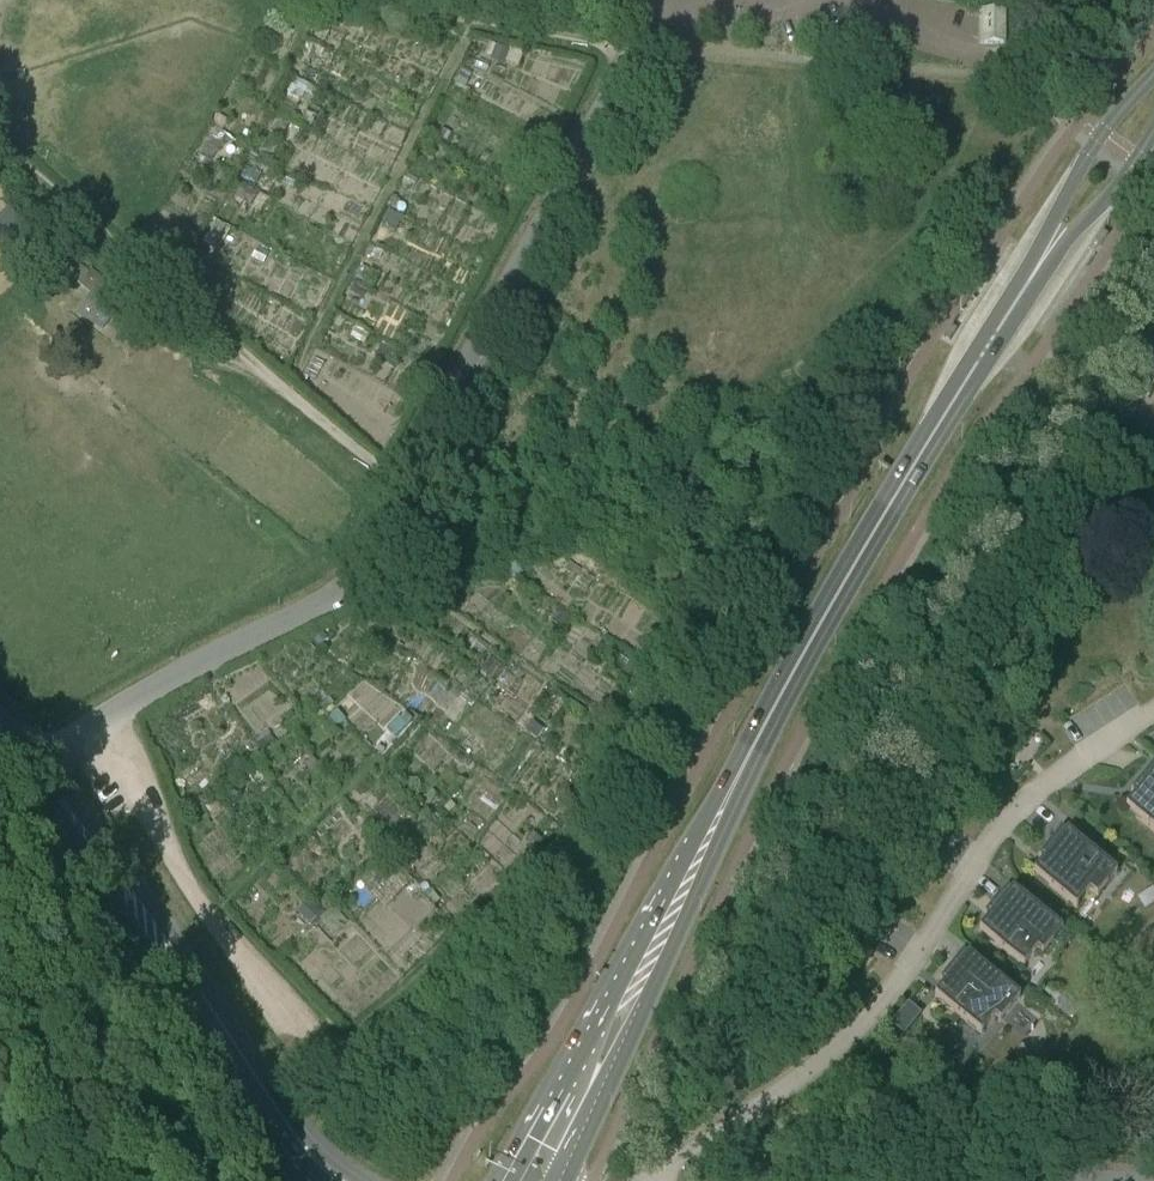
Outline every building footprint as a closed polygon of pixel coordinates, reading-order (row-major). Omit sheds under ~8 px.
[(981,10),(981,12),(981,44),(1006,45),(1006,10),(981,10)] [(8,208),(0,217),(0,241),(31,269),(51,246),(8,208)] [(94,288),(90,293),(77,312),(100,329),(118,305),(94,288)] [(385,706),(370,681),(354,690),(369,715),(385,706)] [(1126,808),(1153,831),(1153,763),(1131,790),(1133,792),(1136,787),(1140,791),(1126,808)] [(1047,857),(1034,874),(1076,909),(1089,892),(1097,899),(1117,874),(1061,828),(1039,856),(1040,857),(1043,854),(1047,857)] [(993,915),(979,931),(1024,968),(1037,952),(1042,956),(1062,932),(1007,886),(984,914),(986,915),(989,912),(993,915)] [(948,981),(935,997),(981,1035),(994,1019),(1000,1023),(1020,999),(963,952),(940,979),(942,981),(944,977),(948,981)] [(920,1015),(907,1005),(890,1026),(903,1036),(920,1015)]
